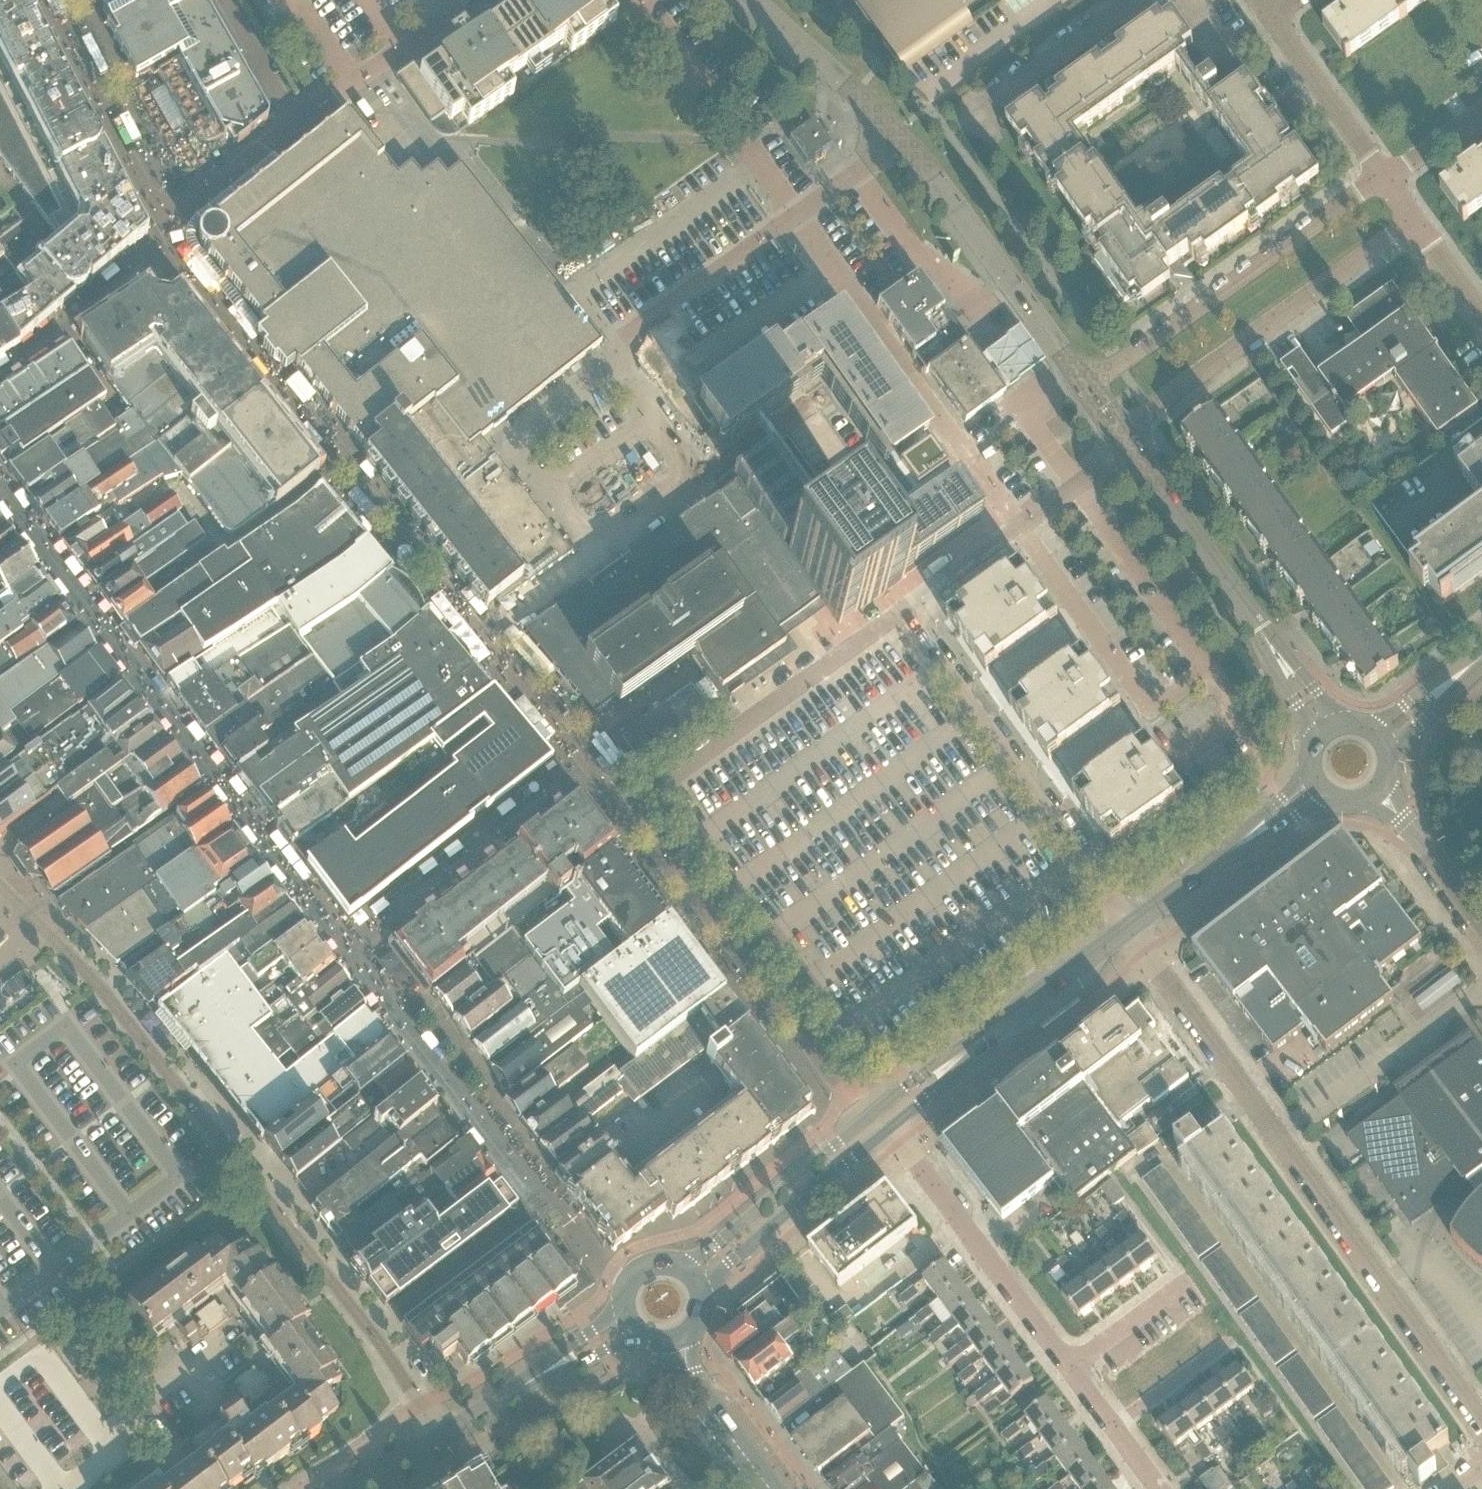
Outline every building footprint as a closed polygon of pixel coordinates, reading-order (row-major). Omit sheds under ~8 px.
[(59,238),(56,239),(60,244),(91,282),(146,235),(78,102),(35,17),(23,0),(0,0),(0,158),(59,238)] [(118,1),(117,0),(105,0),(103,1),(107,7),(103,9),(110,22),(107,24),(136,77),(151,68),(157,75),(178,62),(224,36),(205,4),(203,0),(120,0),(118,1)] [(397,76),(397,77),(398,77),(430,122),(446,111),(451,119),(461,112),(469,124),(513,93),(505,81),(563,40),(572,51),(616,20),(608,8),(617,1),(616,0),(504,0),(397,76)] [(903,70),(972,21),(957,0),(854,0),(903,70)] [(1347,58),(1403,18),(1390,0),(1358,0),(1355,2),(1354,0),(1353,0),(1345,5),(1347,8),(1323,24),(1347,58)] [(1403,18),(1428,0),(1390,0),(1403,18)] [(1106,251),(1095,258),(1125,302),(1154,281),(1158,288),(1191,264),(1317,174),(1296,145),(1287,152),(1284,148),(1287,146),(1242,82),(1207,107),(1249,167),(1170,224),(1164,216),(1152,224),(1147,216),(1138,223),(1076,136),(1187,56),(1183,51),(1193,44),(1172,15),(1050,102),(1052,104),(1046,108),(1040,100),(1012,120),(1106,251)] [(178,62),(206,112),(252,86),(224,36),(178,62)] [(165,86),(187,124),(206,112),(178,62),(157,75),(165,86)] [(215,142),(227,136),(233,147),(237,144),(237,145),(265,122),(268,118),(267,113),(252,86),(206,112),(187,124),(194,136),(200,142),(207,144),(215,142)] [(602,342),(461,164),(446,176),(436,164),(420,176),(413,167),(399,178),(347,111),(207,220),(204,224),(201,227),(199,232),(198,237),(198,241),(200,247),(227,280),(286,354),(357,445),(400,411),(408,421),(433,401),(468,446),(484,435),(496,426),(602,342)] [(813,122),(789,139),(806,164),(830,147),(828,143),(830,131),(818,129),(813,122)] [(1218,130),(1205,139),(1223,163),(1236,154),(1218,130)] [(1440,187),(1464,221),(1481,208),(1481,157),(1475,162),(1473,160),(1464,166),(1466,169),(1440,187)] [(23,227),(13,213),(0,196),(0,243),(23,227)] [(19,344),(47,320),(74,297),(91,282),(60,244),(45,256),(42,258),(32,266),(20,251),(34,241),(23,227),(0,243),(0,252),(3,257),(0,259),(0,271),(7,281),(14,276),(29,296),(0,314),(19,344)] [(42,258),(45,256),(34,241),(20,251),(32,266),(42,258)] [(877,304),(926,371),(966,341),(918,275),(877,304)] [(29,296),(14,276),(7,281),(0,285),(0,314),(29,296)] [(1301,350),(1281,364),(1331,435),(1353,420),(1345,410),(1396,374),(1398,376),(1396,378),(1439,438),(1479,409),(1390,286),(1361,307),(1361,308),(1348,317),(1366,341),(1318,375),(1301,350)] [(134,414),(157,442),(174,463),(258,396),(178,295),(171,301),(153,299),(147,290),(146,291),(146,292),(80,336),(81,337),(82,337),(108,375),(106,377),(134,414)] [(885,471),(907,455),(905,451),(926,436),(839,312),(704,407),(724,435),(823,365),(888,461),(881,466),(885,471)] [(19,344),(0,314),(0,356),(19,344)] [(1003,395),(966,344),(968,343),(966,341),(926,371),(927,373),(928,371),(965,422),(1003,395)] [(26,413),(42,402),(81,376),(88,371),(70,343),(0,390),(0,430),(26,413)] [(26,454),(64,428),(80,416),(99,403),(81,376),(42,402),(26,413),(0,430),(0,457),(6,465),(6,466),(7,467),(15,461),(26,454)] [(258,396),(174,463),(182,474),(183,473),(223,530),(226,531),(233,531),(235,531),(238,530),(240,529),(272,503),(273,505),(317,470),(258,396)] [(489,611),(572,553),(507,472),(481,438),(484,435),(468,446),(433,401),(408,421),(400,411),(357,445),(405,505),(469,586),(489,611)] [(113,425),(100,406),(100,405),(99,403),(80,416),(64,428),(26,454),(15,461),(17,463),(9,469),(27,492),(59,470),(60,471),(98,447),(95,442),(116,429),(113,425)] [(1216,410),(1182,434),(1220,488),(1254,464),(1216,410)] [(63,474),(30,497),(44,517),(100,480),(158,443),(157,442),(134,414),(122,422),(125,427),(118,432),(116,429),(95,442),(98,447),(60,471),(63,474)] [(63,542),(97,520),(102,517),(99,512),(115,501),(118,504),(163,476),(165,479),(182,474),(174,463),(157,442),(158,443),(100,480),(44,517),(46,518),(48,521),(54,521),(57,524),(57,534),(63,542)] [(818,521),(769,450),(734,475),(782,546),(818,521)] [(927,450),(896,473),(914,498),(945,476),(927,450)] [(1459,470),(1481,501),(1481,452),(1459,470)] [(1220,488),(1257,540),(1291,516),(1254,464),(1220,488)] [(780,544),(738,486),(729,473),(714,484),(720,493),(714,498),(705,504),(704,502),(528,628),(592,718),(691,647),(722,691),(784,647),(776,635),(820,604),(778,545),(780,544)] [(873,537),(852,507),(788,553),(835,620),(851,608),(855,614),(903,579),(899,574),(982,515),(956,478),(873,537)] [(292,508),(237,549),(250,569),(193,608),(140,645),(148,656),(150,654),(154,659),(151,660),(163,677),(164,678),(277,606),(339,565),(367,542),(366,541),(364,542),(345,520),(346,513),(343,510),(337,510),(321,490),(322,489),(321,488),(292,508)] [(172,492),(121,526),(74,557),(86,572),(183,507),(172,492)] [(1430,546),(1430,545),(1415,556),(1420,563),(1410,570),(1425,589),(1430,585),(1442,602),(1481,573),(1481,509),(1430,546)] [(111,511),(102,517),(97,520),(63,542),(74,557),(121,526),(111,511)] [(99,590),(133,567),(132,566),(136,563),(164,544),(175,536),(188,527),(179,515),(128,549),(88,575),(99,590)] [(1257,540),(1294,591),(1328,566),(1291,516),(1257,540)] [(133,567),(99,590),(111,606),(143,584),(166,568),(176,561),(186,554),(205,541),(194,523),(175,536),(164,544),(136,563),(132,566),(133,567)] [(5,526),(0,529),(0,560),(19,545),(5,526)] [(299,640),(359,601),(384,580),(383,579),(392,572),(391,570),(388,572),(367,547),(369,545),(367,542),(339,565),(277,606),(290,627),(299,640)] [(1374,543),(1364,550),(1370,559),(1380,552),(1374,543)] [(19,545),(0,560),(0,597),(5,594),(37,570),(19,545)] [(237,549),(226,557),(223,552),(188,577),(157,598),(158,599),(123,623),(140,645),(193,608),(250,569),(237,549)] [(948,618),(956,630),(987,673),(989,671),(988,670),(991,667),(1070,778),(1070,784),(1076,786),(1079,791),(1077,793),(1076,792),(1073,794),(1086,811),(1100,831),(1112,848),(1131,836),(1168,809),(1185,797),(1172,779),(1173,779),(1158,759),(1146,742),(1144,743),(1120,710),(1122,709),(1110,691),(1096,671),(1095,672),(1083,654),(1081,655),(1057,622),(1059,621),(1047,603),(1033,584),(1020,566),(1018,567),(1007,551),(942,598),(954,615),(951,617),(950,616),(948,618)] [(186,577),(176,562),(143,585),(143,584),(111,606),(123,622),(123,621),(153,601),(153,600),(186,577)] [(1294,591),(1330,641),(1364,617),(1328,566),(1294,591)] [(16,603),(46,582),(37,570),(5,594),(0,597),(0,617),(16,603)] [(383,579),(384,580),(359,601),(299,640),(313,658),(325,673),(333,683),(388,647),(423,617),(424,617),(428,613),(427,612),(423,615),(396,583),(399,580),(398,579),(395,582),(390,576),(393,573),(392,572),(383,579)] [(46,583),(17,604),(16,603),(0,617),(0,646),(30,624),(30,625),(60,602),(46,583)] [(0,648),(0,673),(76,622),(60,602),(30,625),(31,626),(5,645),(0,648)] [(276,618),(275,618),(275,619),(270,611),(224,640),(229,647),(221,652),(218,648),(167,682),(179,697),(211,676),(229,665),(229,664),(244,654),(283,629),(276,618)] [(293,841),(307,861),(343,833),(346,838),(434,774),(426,765),(416,753),(432,741),(429,737),(493,690),(491,689),(475,670),(473,667),(473,668),(468,662),(469,661),(467,656),(465,652),(462,649),(461,648),(457,644),(453,642),(452,642),(429,615),(428,613),(424,617),(423,617),(388,647),(333,683),(332,683),(343,699),(267,750),(237,771),(259,801),(277,827),(280,825),(292,841),(293,841)] [(1330,641),(1358,680),(1365,690),(1399,666),(1364,617),(1330,641)] [(17,723),(11,715),(59,679),(97,650),(79,626),(49,650),(48,648),(0,682),(0,735),(17,723)] [(200,726),(206,733),(246,705),(278,682),(313,658),(299,640),(290,627),(238,659),(237,661),(230,665),(229,665),(211,676),(179,697),(188,709),(191,706),(197,714),(194,716),(199,722),(198,723),(200,726)] [(118,677),(97,650),(59,679),(11,715),(17,723),(0,735),(10,749),(27,736),(30,741),(41,734),(39,732),(52,724),(49,720),(56,715),(58,719),(71,710),(68,706),(75,701),(79,706),(118,677)] [(280,710),(281,711),(296,701),(292,696),(325,673),(313,658),(278,682),(246,705),(206,733),(221,753),(280,710)] [(267,750),(343,699),(332,683),(333,683),(325,673),(292,696),(296,701),(281,711),(280,710),(221,753),(235,772),(237,771),(267,750)] [(136,701),(121,682),(70,720),(28,751),(55,792),(59,790),(99,760),(98,759),(151,720),(152,720),(151,719),(150,720),(137,703),(137,702),(136,701)] [(426,765),(434,774),(443,768),(470,802),(458,811),(467,823),(549,760),(493,693),(494,692),(493,690),(429,737),(432,741),(416,753),(426,765)] [(59,790),(69,804),(72,801),(94,786),(127,762),(163,735),(151,720),(98,759),(99,760),(59,790)] [(13,753),(10,749),(0,735),(0,736),(0,762),(13,753)] [(127,762),(94,786),(111,810),(121,804),(135,796),(140,792),(142,795),(185,765),(163,735),(127,762)] [(0,833),(55,792),(28,751),(0,772),(0,833)] [(137,831),(152,821),(200,787),(201,786),(185,765),(142,795),(140,792),(135,796),(121,804),(111,810),(110,811),(120,827),(129,820),(137,831)] [(307,861),(308,862),(310,861),(348,915),(467,823),(458,811),(470,802),(443,768),(434,774),(346,838),(343,833),(307,861)] [(75,811),(18,851),(14,854),(29,875),(40,868),(55,888),(137,831),(129,820),(120,827),(110,811),(111,810),(94,786),(72,801),(69,804),(75,811)] [(136,847),(135,847),(158,880),(231,827),(206,794),(170,819),(152,831),(154,834),(136,847)] [(577,800),(573,803),(447,901),(444,898),(437,904),(440,907),(395,942),(396,944),(394,946),(402,957),(404,955),(409,961),(404,964),(415,978),(420,975),(431,989),(471,959),(474,962),(511,933),(573,886),(571,884),(575,881),(615,850),(604,837),(605,836),(577,800)] [(259,863),(231,827),(158,880),(92,925),(92,926),(86,930),(117,963),(119,962),(155,937),(201,903),(215,894),(259,863)] [(1194,948),(1274,1052),(1307,1026),(1327,1052),(1394,1000),(1375,975),(1422,939),(1343,835),(1194,948)] [(92,926),(92,925),(158,880),(135,847),(135,848),(65,896),(65,908),(76,920),(86,930),(92,926)] [(626,953),(668,921),(668,920),(615,850),(575,881),(571,884),(573,886),(511,933),(563,1000),(578,989),(626,953)] [(227,912),(272,880),(259,863),(215,894),(227,912)] [(291,908),(286,899),(272,880),(227,912),(215,894),(155,937),(184,978),(188,984),(227,954),(228,955),(291,908)] [(228,955),(240,971),(247,966),(303,924),(291,908),(228,955)] [(668,921),(626,953),(578,989),(634,1064),(724,994),(668,921)] [(247,966),(257,980),(281,962),(287,969),(320,945),(303,924),(247,966)] [(152,1000),(184,978),(155,937),(119,962),(128,974),(152,1000)] [(273,1016),(273,1017),(275,1016),(273,1014),(334,965),(322,949),(259,996),(273,1016)] [(337,1078),(383,1041),(387,1038),(370,1016),(368,1017),(364,1011),(326,1040),(327,1041),(322,1044),(281,1076),(267,1058),(271,1055),(253,1032),(252,1032),(273,1016),(259,996),(240,971),(228,955),(227,954),(188,984),(159,1007),(206,1067),(208,1068),(207,1069),(263,1138),(310,1100),(319,1092),(337,1078)] [(498,982),(453,1018),(469,1038),(488,1023),(489,1023),(518,1000),(510,990),(538,968),(531,959),(499,984),(498,982)] [(312,1032),(306,1025),(304,1022),(350,985),(335,964),(334,965),(273,1014),(275,1016),(273,1017),(273,1016),(252,1032),(253,1032),(271,1055),(267,1058),(281,1076),(322,1044),(312,1031),(312,1032)] [(467,965),(433,992),(453,1017),(483,993),(467,973),(471,970),(467,965)] [(10,1000),(29,985),(22,975),(2,990),(10,1000)] [(527,1036),(573,999),(570,995),(563,1001),(548,982),(500,1021),(500,1022),(473,1043),(488,1062),(525,1033),(527,1036)] [(332,1004),(306,1025),(312,1032),(312,1031),(322,1044),(327,1041),(326,1040),(364,1011),(355,995),(354,996),(349,990),(344,995),(343,994),(332,1004)] [(724,994),(634,1064),(618,1076),(639,1101),(744,1021),(724,994)] [(491,1066),(510,1089),(593,1025),(573,999),(527,1036),(528,1037),(491,1066)] [(1124,1018),(1117,1008),(1059,1052),(1125,1137),(1110,1116),(1143,1092),(1152,1105),(1187,1080),(1174,1063),(1150,1031),(1154,1028),(1138,1006),(1124,1018)] [(775,1143),(815,1112),(763,1046),(754,1032),(747,1024),(705,1056),(712,1064),(721,1078),(741,1103),(734,1108),(743,1102),(775,1143)] [(279,1158),(347,1103),(358,1094),(359,1096),(403,1060),(401,1058),(402,1054),(398,1048),(394,1049),(392,1046),(389,1048),(383,1041),(337,1078),(319,1092),(310,1100),(263,1138),(279,1158)] [(1476,1042),(1401,1096),(1401,1097),(1401,1098),(1347,1137),(1412,1226),(1454,1195),(1469,1208),(1459,1221),(1451,1236),(1464,1252),(1479,1266),(1481,1269),(1481,1050),(1476,1042)] [(505,1098),(520,1118),(590,1064),(575,1044),(505,1098)] [(1071,1204),(1138,1155),(1127,1139),(1125,1137),(1059,1052),(997,1100),(994,1096),(976,1111),(979,1115),(944,1142),(1002,1219),(1054,1181),(1071,1204)] [(347,1103),(363,1123),(420,1077),(407,1060),(360,1098),(359,1096),(358,1094),(347,1103)] [(559,1093),(522,1121),(537,1140),(619,1077),(612,1069),(583,1091),(581,1088),(565,1101),(559,1093)] [(425,1091),(419,1083),(344,1143),(352,1153),(361,1145),(363,1147),(382,1131),(391,1142),(431,1110),(437,1106),(435,1104),(437,1098),(433,1094),(425,1091)] [(578,1116),(539,1143),(555,1163),(593,1135),(591,1132),(599,1127),(593,1118),(623,1095),(615,1084),(579,1112),(578,1116)] [(724,1086),(708,1098),(716,1108),(731,1095),(724,1086)] [(600,1138),(554,1172),(614,1250),(667,1211),(684,1213),(714,1190),(717,1175),(731,1177),(775,1143),(743,1102),(734,1108),(635,1182),(600,1138)] [(279,1158),(296,1178),(363,1123),(347,1103),(279,1158)] [(1178,1123),(1167,1107),(1149,1120),(1160,1136),(1178,1123)] [(431,1110),(391,1142),(392,1142),(370,1159),(389,1183),(420,1159),(426,1166),(454,1144),(455,1144),(457,1143),(431,1110)] [(1138,1155),(1138,1156),(1159,1141),(1142,1117),(1121,1131),(1125,1137),(1127,1139),(1138,1155)] [(1449,1442),(1225,1128),(1210,1139),(1200,1125),(1175,1142),(1186,1158),(1192,1153),(1416,1466),(1410,1470),(1420,1484),(1444,1467),(1434,1453),(1449,1442)] [(341,1236),(357,1257),(417,1210),(418,1210),(421,1208),(444,1190),(483,1161),(468,1141),(430,1170),(431,1171),(421,1178),(419,1175),(360,1220),(361,1221),(341,1236)] [(370,1159),(315,1204),(341,1236),(361,1221),(360,1220),(354,1212),(389,1183),(370,1159)] [(483,1161),(444,1190),(460,1209),(498,1180),(483,1161)] [(1150,1190),(1170,1176),(1163,1166),(1142,1180),(1150,1190)] [(1150,1190),(1157,1200),(1177,1185),(1170,1176),(1150,1190)] [(1123,1200),(1111,1182),(1101,1189),(1113,1207),(1123,1200)] [(438,1230),(368,1284),(385,1306),(413,1285),(440,1265),(450,1257),(462,1248),(517,1206),(500,1184),(438,1230)] [(1157,1200),(1164,1210),(1184,1195),(1177,1185),(1157,1200)] [(887,1186),(809,1246),(840,1287),(918,1226),(887,1186)] [(1164,1210),(1171,1220),(1191,1205),(1184,1195),(1164,1210)] [(1178,1230),(1188,1222),(1198,1215),(1191,1205),(1171,1220),(1178,1230)] [(417,1210),(357,1257),(351,1261),(368,1284),(438,1230),(421,1208),(418,1210),(417,1210)] [(1121,1250),(1138,1273),(1158,1258),(1141,1235),(1139,1236),(1122,1213),(1114,1219),(1124,1232),(1123,1232),(1131,1243),(1121,1250)] [(1205,1225),(1203,1222),(1198,1215),(1188,1222),(1195,1232),(1205,1225)] [(1195,1232),(1188,1222),(1178,1230),(1185,1239),(1195,1232)] [(1202,1242),(1212,1234),(1205,1225),(1195,1232),(1202,1242)] [(532,1226),(518,1236),(519,1237),(537,1261),(551,1251),(532,1226)] [(1101,1265),(1118,1288),(1138,1273),(1121,1250),(1119,1251),(1102,1228),(1095,1233),(1104,1246),(1102,1247),(1110,1258),(1101,1265)] [(1185,1239),(1190,1246),(1192,1249),(1202,1242),(1195,1232),(1185,1239)] [(1202,1242),(1209,1252),(1219,1244),(1212,1234),(1202,1242)] [(308,1318),(257,1250),(253,1253),(244,1241),(229,1253),(216,1236),(197,1250),(195,1247),(127,1298),(156,1339),(164,1332),(159,1326),(189,1304),(194,1310),(209,1299),(203,1293),(225,1277),(235,1292),(229,1296),(238,1310),(245,1305),(256,1320),(250,1326),(279,1364),(274,1368),(284,1382),(290,1378),(301,1393),(281,1407),(276,1401),(263,1411),(267,1418),(243,1435),(244,1436),(242,1438),(238,1432),(217,1448),(205,1431),(190,1443),(197,1453),(190,1458),(196,1465),(166,1486),(160,1479),(147,1488),(230,1488),(240,1481),(244,1486),(321,1428),(319,1425),(337,1410),(325,1394),(340,1382),(332,1370),(335,1367),(301,1323),(308,1318)] [(518,1236),(504,1247),(523,1272),(537,1261),(519,1237),(518,1236)] [(1209,1252),(1202,1242),(1192,1249),(1199,1259),(1209,1252)] [(1082,1280),(1099,1303),(1118,1288),(1101,1265),(1100,1266),(1083,1243),(1075,1248),(1084,1260),(1083,1261),(1092,1273),(1082,1280)] [(504,1247),(491,1257),(510,1282),(523,1272),(504,1247)] [(1212,1255),(1218,1264),(1228,1256),(1222,1248),(1212,1255)] [(439,1338),(427,1346),(439,1362),(455,1351),(466,1365),(554,1298),(560,1305),(588,1284),(567,1256),(559,1262),(551,1251),(490,1298),(489,1297),(483,1302),(469,1312),(456,1323),(442,1333),(443,1334),(438,1337),(439,1338)] [(1218,1264),(1212,1255),(1201,1263),(1207,1271),(1218,1264)] [(1224,1272),(1234,1265),(1228,1256),(1218,1264),(1224,1272)] [(491,1257),(477,1267),(496,1292),(510,1282),(491,1257)] [(1062,1295),(1078,1318),(1099,1303),(1082,1280),(1080,1281),(1063,1257),(1056,1263),(1065,1276),(1064,1277),(1072,1288),(1062,1295)] [(923,1280),(938,1300),(960,1283),(945,1263),(923,1280)] [(1207,1271),(1209,1273),(1213,1279),(1224,1272),(1218,1264),(1207,1271)] [(1230,1280),(1240,1273),(1234,1265),(1224,1272),(1230,1280)] [(477,1267),(464,1277),(483,1302),(489,1297),(496,1292),(477,1267)] [(1219,1288),(1230,1280),(1224,1272),(1213,1279),(1219,1288)] [(1235,1289),(1246,1281),(1240,1273),(1230,1280),(1235,1289)] [(464,1277),(450,1288),(469,1312),(483,1302),(464,1277)] [(782,1278),(738,1313),(743,1321),(718,1340),(733,1360),(761,1339),(764,1343),(807,1310),(782,1278)] [(1219,1288),(1220,1289),(1225,1296),(1235,1289),(1230,1280),(1219,1288)] [(1241,1297),(1252,1290),(1246,1281),(1235,1289),(1241,1297)] [(938,1300),(943,1306),(953,1319),(975,1303),(960,1283),(938,1300)] [(900,1298),(905,1305),(919,1295),(914,1287),(900,1298)] [(450,1288),(437,1298),(456,1323),(469,1312),(450,1288)] [(1231,1304),(1241,1297),(1235,1289),(1225,1296),(1231,1304)] [(1247,1305),(1258,1298),(1252,1290),(1241,1297),(1247,1305)] [(1247,1305),(1241,1297),(1231,1304),(1237,1313),(1247,1305)] [(437,1298),(423,1308),(442,1333),(456,1323),(437,1298)] [(213,1302),(193,1316),(198,1322),(194,1324),(199,1330),(202,1328),(207,1334),(227,1320),(222,1314),(225,1312),(221,1306),(218,1308),(213,1302)] [(1250,1309),(1256,1317),(1266,1310),(1260,1302),(1250,1309)] [(959,1327),(967,1339),(990,1323),(975,1303),(953,1319),(953,1320),(929,1338),(935,1345),(959,1327)] [(423,1308),(402,1324),(404,1327),(421,1349),(426,1345),(442,1333),(423,1308)] [(929,1308),(915,1318),(920,1325),(934,1315),(929,1308)] [(1256,1317),(1250,1309),(1240,1316),(1246,1325),(1256,1317)] [(1266,1310),(1256,1317),(1262,1326),(1272,1318),(1266,1310)] [(1246,1325),(1247,1327),(1252,1333),(1262,1326),(1256,1317),(1246,1325)] [(820,1324),(821,1326),(828,1335),(836,1329),(828,1318),(820,1324)] [(1268,1334),(1278,1327),(1275,1322),(1272,1318),(1262,1326),(1268,1334)] [(811,1369),(801,1356),(812,1348),(792,1322),(737,1365),(766,1403),(811,1369)] [(191,1347),(200,1341),(187,1323),(178,1330),(191,1347)] [(910,1323),(897,1332),(902,1340),(915,1331),(910,1323)] [(982,1359),(1004,1342),(990,1323),(967,1339),(968,1339),(937,1363),(942,1370),(973,1347),(982,1359)] [(1262,1326),(1252,1333),(1258,1341),(1268,1334),(1262,1326)] [(1284,1335),(1278,1327),(1268,1334),(1274,1342),(1284,1335)] [(1274,1342),(1268,1334),(1258,1341),(1264,1350),(1274,1342)] [(1284,1335),(1274,1342),(1280,1351),(1290,1343),(1284,1335)] [(982,1359),(997,1378),(1019,1362),(1004,1342),(982,1359)] [(1280,1351),(1274,1342),(1264,1350),(1270,1358),(1280,1351)] [(1280,1351),(1286,1359),(1296,1352),(1290,1343),(1280,1351)] [(811,1369),(766,1403),(780,1423),(810,1400),(850,1370),(835,1351),(811,1369)] [(1286,1359),(1280,1351),(1270,1358),(1275,1366),(1286,1359)] [(1289,1363),(1295,1371),(1305,1364),(1299,1355),(1289,1363)] [(1002,1386),(1012,1399),(1034,1382),(1019,1362),(997,1378),(997,1379),(967,1401),(973,1409),(1002,1386)] [(1289,1363),(1278,1370),(1284,1378),(1295,1371),(1289,1363)] [(1300,1379),(1311,1372),(1305,1364),(1295,1371),(1300,1379)] [(905,1419),(864,1366),(832,1389),(842,1403),(793,1439),(820,1473),(826,1469),(831,1475),(892,1428),(893,1428),(905,1419)] [(1218,1381),(1234,1403),(1255,1388),(1238,1366),(1218,1381)] [(257,1374),(253,1367),(234,1381),(238,1388),(234,1391),(243,1402),(247,1399),(251,1405),(270,1390),(266,1385),(270,1382),(262,1370),(257,1374)] [(972,1367),(958,1377),(964,1384),(978,1374),(972,1367)] [(1290,1387),(1300,1379),(1295,1371),(1284,1378),(1290,1387)] [(1306,1388),(1317,1380),(1311,1372),(1300,1379),(1306,1388)] [(1290,1387),(1293,1390),(1296,1395),(1306,1388),(1300,1379),(1290,1387)] [(1306,1388),(1312,1396),(1323,1389),(1317,1380),(1306,1388)] [(1214,1418),(1234,1403),(1218,1381),(1198,1396),(1214,1418)] [(1302,1403),(1312,1396),(1306,1388),(1296,1395),(1302,1403)] [(1312,1396),(1318,1404),(1329,1397),(1323,1389),(1312,1396)] [(1195,1432),(1214,1418),(1198,1396),(1178,1410),(1195,1432)] [(1308,1412),(1318,1404),(1312,1396),(1302,1403),(1308,1412)] [(1318,1404),(1324,1413),(1334,1405),(1329,1397),(1318,1404)] [(1272,1412),(1262,1398),(1254,1404),(1265,1418),(1272,1412)] [(1025,1417),(1040,1437),(1062,1420),(1047,1400),(1025,1417)] [(1308,1412),(1314,1420),(1324,1413),(1318,1404),(1308,1412)] [(223,1406),(213,1414),(226,1431),(236,1424),(239,1429),(247,1423),(235,1407),(228,1413),(223,1406)] [(1334,1426),(1344,1419),(1337,1409),(1327,1416),(1334,1426)] [(1178,1410),(1158,1425),(1174,1447),(1187,1438),(1205,1462),(1213,1456),(1195,1432),(1178,1410)] [(1251,1427),(1241,1413),(1234,1419),(1244,1433),(1251,1427)] [(1334,1426),(1327,1416),(1317,1424),(1324,1433),(1334,1426)] [(1351,1428),(1346,1422),(1344,1419),(1334,1426),(1341,1435),(1351,1428)] [(1077,1440),(1062,1420),(1040,1437),(1054,1457),(1077,1440)] [(1015,1425),(1001,1435),(1007,1442),(1020,1432),(1015,1425)] [(1330,1443),(1341,1435),(1334,1426),(1324,1433),(1330,1443)] [(831,1475),(825,1480),(832,1488),(861,1488),(909,1452),(891,1429),(893,1428),(892,1428),(831,1475)] [(1224,1447),(1232,1442),(1221,1428),(1214,1433),(1224,1447)] [(1341,1435),(1347,1445),(1358,1438),(1351,1428),(1341,1435)] [(1337,1452),(1347,1445),(1341,1435),(1330,1443),(1337,1452)] [(1344,1462),(1364,1447),(1358,1438),(1347,1445),(1337,1452),(1344,1462)] [(1060,1464),(1069,1476),(1091,1460),(1077,1440),(1054,1457),(1060,1464)] [(638,1443),(584,1481),(584,1483),(575,1488),(660,1488),(668,1483),(638,1443)] [(1030,1445),(1016,1455),(1022,1463),(1036,1452),(1030,1445)] [(1344,1462),(1351,1471),(1371,1457),(1364,1447),(1344,1462)] [(909,1452),(861,1488),(910,1488),(927,1476),(909,1452)] [(1351,1471),(1358,1481),(1368,1474),(1378,1466),(1371,1457),(1351,1471)] [(1106,1479),(1091,1460),(1069,1476),(1078,1488),(1093,1488),(1106,1479)] [(1031,1475),(1036,1482),(1050,1472),(1045,1464),(1031,1475)] [(1378,1466),(1368,1474),(1379,1488),(1393,1488),(1394,1488),(1378,1466)] [(1206,1488),(1230,1488),(1233,1487),(1219,1468),(1214,1471),(1213,1469),(1199,1480),(1206,1488)] [(1323,1482),(1313,1468),(1306,1473),(1316,1487),(1323,1482)] [(1368,1474),(1358,1481),(1363,1488),(1379,1488),(1368,1474)] [(934,1483),(930,1477),(914,1488),(927,1488),(934,1483)] [(473,1479),(458,1488),(479,1488),(473,1479)] [(1106,1479),(1093,1488),(1113,1488),(1106,1479)]
